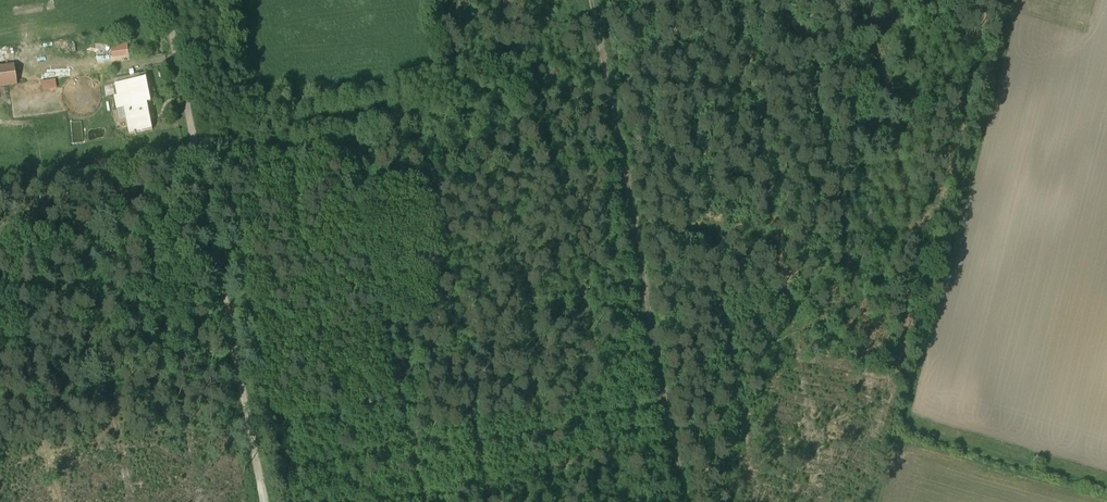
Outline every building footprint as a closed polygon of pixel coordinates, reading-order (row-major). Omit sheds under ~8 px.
[(125,37),(108,42),(109,56),(132,55),(125,37)] [(27,84),(20,60),(0,64),(0,90),(27,84)] [(150,75),(110,83),(114,104),(125,109),(131,137),(156,132),(156,108),(150,75)] [(59,79),(45,81),(46,90),(60,89),(59,79)] [(73,121),(74,143),(86,143),(84,121),(73,121)]
